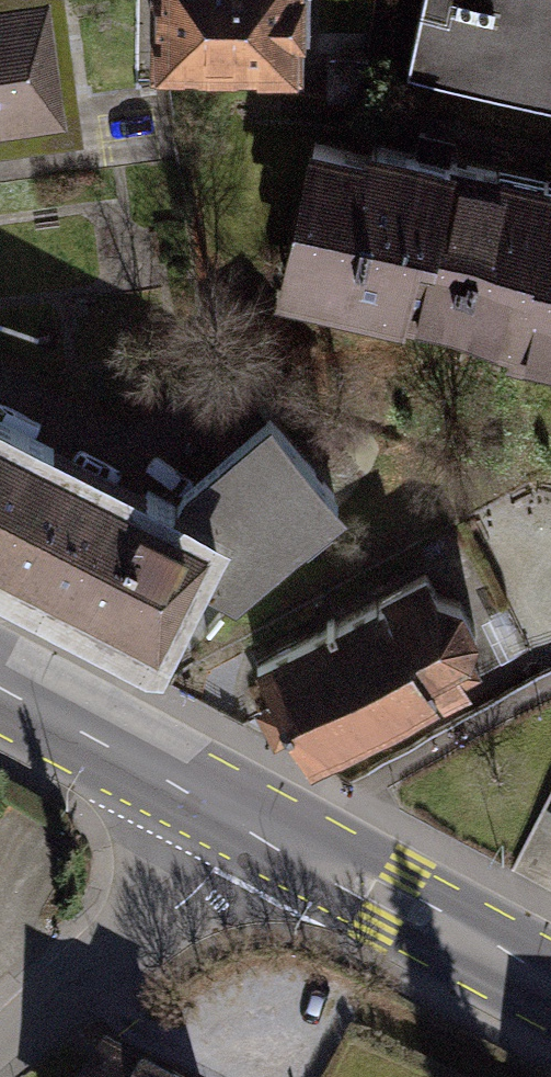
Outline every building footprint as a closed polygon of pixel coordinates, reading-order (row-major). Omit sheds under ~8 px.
[(54,0),(0,0),(0,132),(68,125),(54,0)] [(155,90),(306,86),(304,0),(152,0),(155,90)] [(408,79),(550,111),(550,0),(426,0),(408,79)] [(275,303),(550,361),(550,177),(314,127),(275,303)] [(0,437),(0,580),(152,655),(209,540),(0,437)] [(417,576),(258,660),(315,768),(443,701),(449,713),(480,697),(468,673),(484,636),(465,601),(424,590),(417,576)] [(101,1065),(94,1076),(122,1076),(101,1065)]
